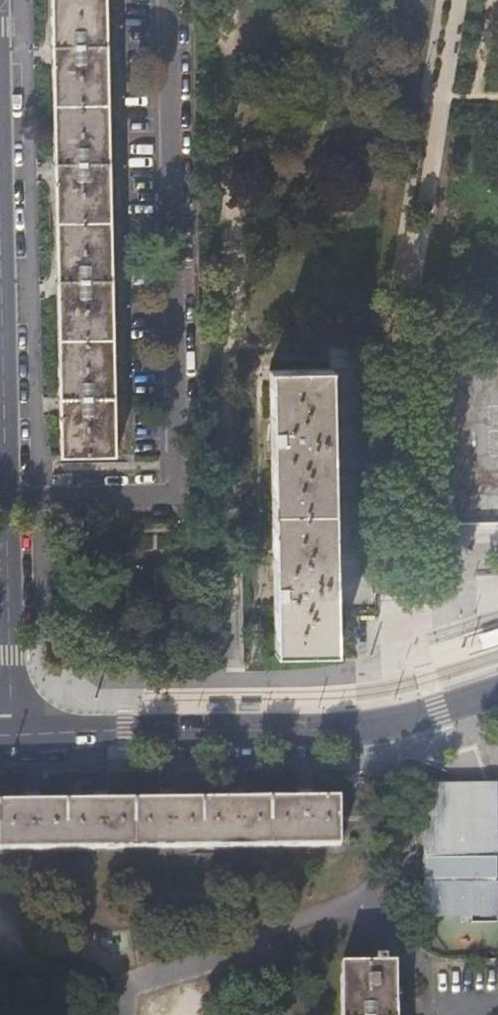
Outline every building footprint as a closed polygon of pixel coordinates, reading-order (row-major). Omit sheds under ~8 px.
[(61,455),(116,455),(104,0),(50,0),(61,455)] [(330,368),(270,369),(277,653),(335,652),(330,368)] [(492,783),(422,784),(423,915),(495,914),(492,783)] [(338,845),(337,798),(0,800),(0,848),(338,845)] [(339,962),(339,1014),(393,1014),(393,961),(339,962)]
